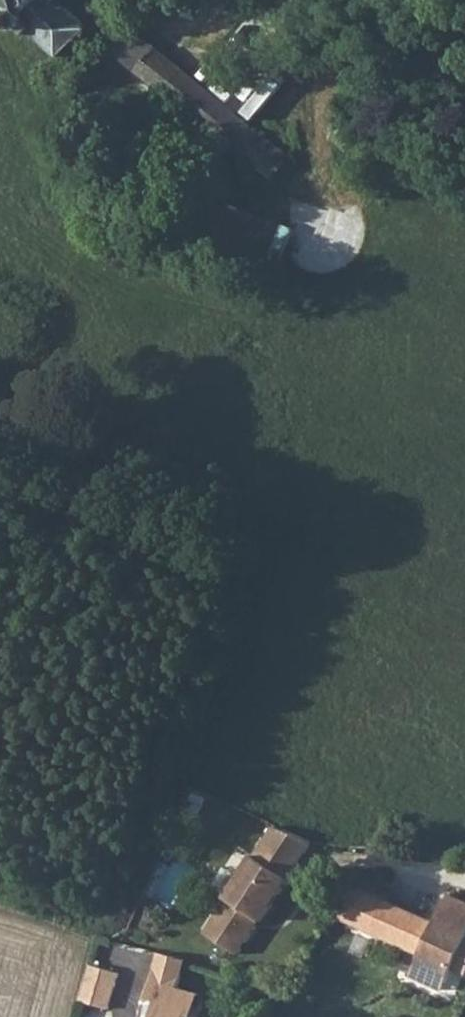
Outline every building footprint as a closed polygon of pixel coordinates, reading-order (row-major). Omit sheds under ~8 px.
[(90,30),(60,0),(6,0),(17,12),(12,17),(12,24),(17,30),(25,30),(31,36),(36,31),(62,57),(66,53),(90,30)] [(262,136),(239,117),(125,24),(107,46),(272,180),(298,148),(271,126),(262,136)] [(77,64),(100,41),(90,30),(66,53),(77,64)] [(279,116),(255,97),(239,117),(262,136),(271,126),(279,116)] [(312,842),(275,825),(255,856),(253,855),(226,896),(228,897),(225,901),(205,931),(239,953),(261,919),(263,920),(290,879),(289,878),(312,842)] [(348,920),(362,890),(346,883),(332,913),(348,920)] [(362,890),(348,920),(420,954),(411,975),(442,990),(453,968),(464,974),(464,902),(448,894),(435,923),(362,890)] [(186,959),(160,952),(155,968),(182,975),(186,959)] [(109,1008),(119,972),(90,964),(79,999),(109,1008)] [(182,975),(155,968),(147,997),(157,999),(152,1016),(198,1016),(194,1016),(188,1014),(194,992),(179,987),(182,975)] [(194,1016),(200,993),(194,992),(188,1014),(194,1016)]
